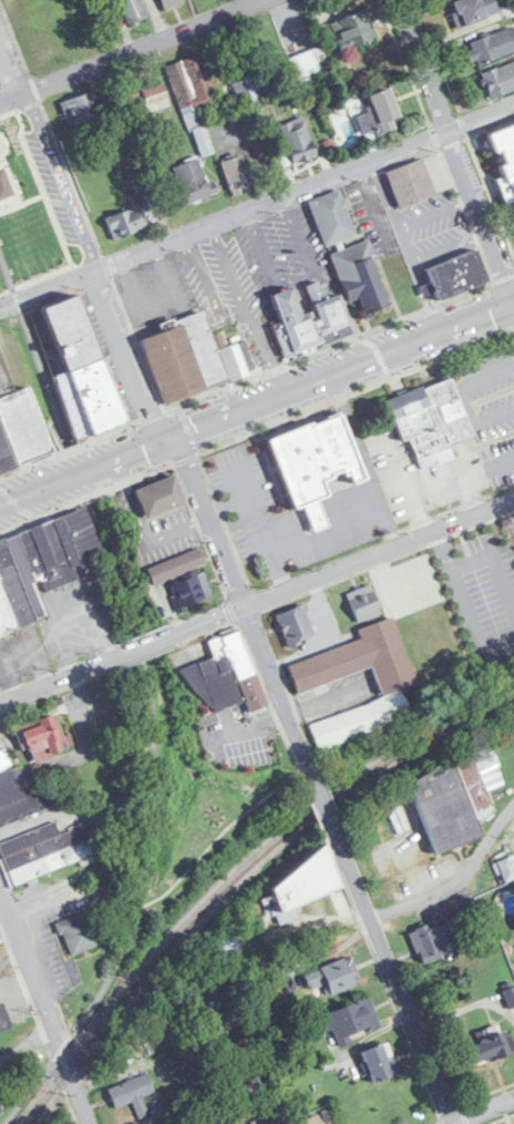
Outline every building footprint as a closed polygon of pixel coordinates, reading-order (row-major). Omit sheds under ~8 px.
[(128,23),(148,14),(142,0),(119,0),(128,23)] [(184,0),(160,0),(164,10),(185,2),(184,0)] [(460,29),(498,13),(493,0),(461,0),(450,5),(460,29)] [(342,53),(377,39),(365,10),(331,24),(342,53)] [(473,67),(513,52),(513,39),(510,28),(465,44),(473,67)] [(289,57),(297,87),(330,78),(322,48),(289,57)] [(213,154),(199,107),(217,102),(203,55),(168,65),(197,159),(213,154)] [(481,75),(490,100),(513,91),(513,62),(481,75)] [(226,84),(233,110),(264,101),(256,76),(226,84)] [(139,117),(169,104),(160,83),(130,97),(139,117)] [(368,96),(381,135),(395,130),(392,122),(398,119),(388,89),(368,96)] [(68,129),(104,118),(96,91),(60,102),(68,129)] [(475,129),(513,113),(513,215),(503,216),(483,172),(490,167),(487,160),(492,156),(487,144),(483,145),(475,129)] [(278,127),(292,167),(317,159),(302,118),(278,127)] [(34,245),(0,139),(0,198),(17,251),(34,245)] [(220,163),(231,196),(253,189),(242,155),(220,163)] [(207,184),(197,158),(173,167),(181,190),(175,192),(181,207),(219,193),(215,181),(207,184)] [(436,198),(423,160),(385,172),(397,210),(436,198)] [(324,247),(356,236),(341,190),(309,201),(324,247)] [(113,241),(146,230),(139,208),(106,218),(113,241)] [(390,304),(367,241),(330,254),(347,302),(359,298),(365,313),(390,304)] [(425,267),(436,300),(487,283),(476,250),(425,267)] [(352,333),(338,293),(329,296),(324,280),(305,287),(313,310),(299,314),(290,287),(271,294),(291,353),(352,333)] [(79,293),(41,305),(63,372),(54,376),(76,441),(123,426),(79,293)] [(240,380),(223,330),(210,334),(204,314),(140,334),(163,405),(240,380)] [(418,471),(453,459),(448,444),(470,436),(451,377),(383,400),(397,442),(407,439),(418,471)] [(4,453),(4,452),(16,465),(51,453),(29,388),(26,388),(0,397),(0,454),(4,453)] [(302,535),(328,526),(318,497),(362,482),(339,413),(269,437),(302,535)] [(146,520),(184,504),(172,474),(134,490),(146,520)] [(45,621),(36,590),(75,578),(71,566),(101,557),(87,511),(0,537),(0,634),(45,621)] [(204,565),(199,549),(146,568),(152,585),(204,565)] [(211,599),(205,572),(169,581),(175,607),(211,599)] [(287,663),(296,692),(372,669),(382,701),(308,723),(316,748),(410,719),(400,687),(413,682),(393,617),(381,620),(371,585),(347,592),(361,641),(287,663)] [(274,615),(287,646),(315,635),(302,604),(274,615)] [(208,641),(213,658),(188,666),(204,715),(245,702),(249,713),(266,708),(240,630),(208,641)] [(73,749),(69,735),(62,736),(57,715),(19,725),(31,771),(40,769),(37,758),(73,749)] [(13,768),(0,773),(0,749),(6,747),(13,768)] [(406,774),(435,854),(481,837),(475,820),(493,813),(472,756),(480,753),(485,765),(489,763),(496,785),(503,782),(493,752),(486,755),(484,747),(406,774)] [(29,794),(0,805),(0,773),(13,768),(19,766),(29,794)] [(55,803),(0,825),(0,805),(29,794),(49,786),(55,803)] [(14,882),(0,848),(0,842),(54,820),(60,832),(91,820),(102,848),(14,882)] [(339,889),(327,855),(267,877),(279,911),(339,889)] [(498,864),(504,882),(513,878),(513,859),(498,864)] [(86,911),(56,922),(70,957),(100,946),(86,911)] [(444,956),(441,946),(452,942),(444,920),(410,932),(421,964),(444,956)] [(303,974),(309,991),(323,986),(327,996),(361,984),(356,972),(351,974),(345,959),(303,974)] [(502,990),(508,1008),(513,1006),(513,986),(502,990)] [(326,1013),(339,1048),(352,1043),(348,1035),(372,1026),(363,1000),(326,1013)] [(11,1026),(0,1031),(0,1004),(1,1003),(11,1026)] [(476,1036),(479,1043),(462,1049),(469,1068),(509,1054),(499,1028),(476,1036)] [(373,1084),(398,1074),(385,1043),(360,1053),(373,1084)] [(107,1087),(114,1109),(131,1103),(137,1119),(149,1115),(143,1097),(155,1093),(149,1074),(107,1087)] [(320,1116),(296,1121),(297,1123),(322,1123),(320,1116)]
